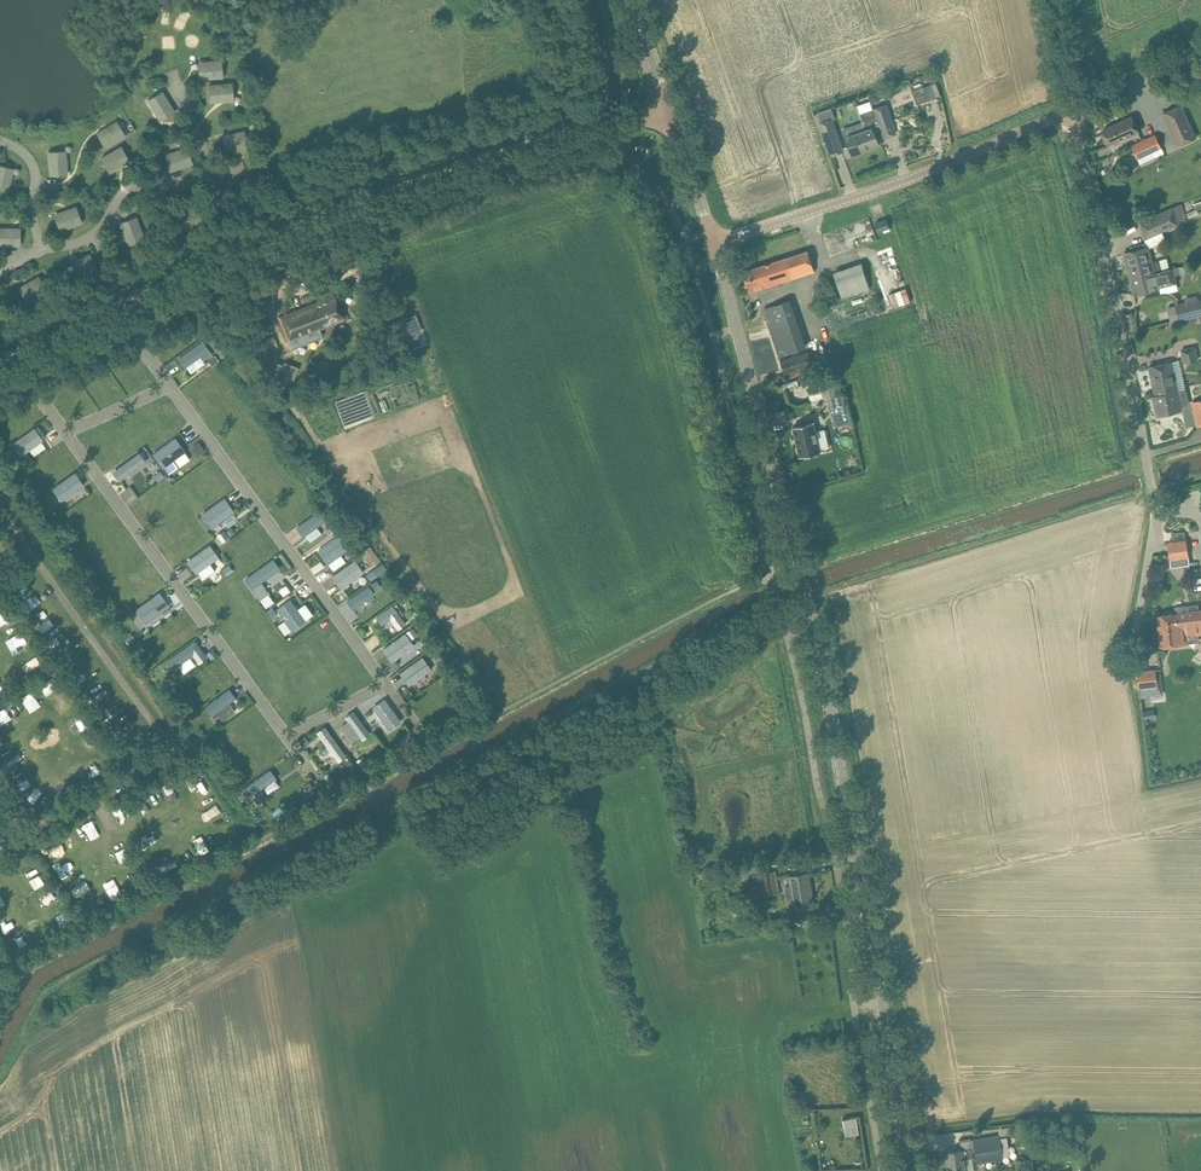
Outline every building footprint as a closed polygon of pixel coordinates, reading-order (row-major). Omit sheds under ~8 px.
[(222,60),(198,61),(199,80),(213,80),(223,79),(222,60)] [(233,83),(209,84),(210,103),(235,102),(233,83)] [(923,87),(912,91),(917,104),(928,100),(923,87)] [(160,122),(176,112),(163,91),(147,101),(160,122)] [(1196,138),(1181,105),(1163,113),(1178,147),(1196,138)] [(865,129),(846,136),(848,144),(852,155),(879,145),(873,127),(880,125),(884,137),(896,133),(892,121),(886,106),(875,110),(873,110),(860,115),(862,121),(865,129)] [(832,108),(817,113),(820,123),(820,124),(831,155),(843,151),(832,120),(833,120),(836,119),(832,108)] [(1106,144),(1109,143),(1109,145),(1139,131),(1132,117),(1103,130),(1105,135),(1102,137),(1106,144)] [(117,121),(96,133),(106,149),(127,137),(117,121)] [(249,149),(245,131),(221,136),(225,154),(249,149)] [(1138,159),(1160,149),(1154,135),(1131,145),(1138,159)] [(121,146),(100,158),(109,174),(131,162),(121,146)] [(170,172),(194,164),(187,147),(164,155),(170,172)] [(68,175),(66,150),(48,152),(50,176),(68,175)] [(0,165),(0,190),(9,193),(15,169),(0,165)] [(1186,218),(1182,203),(1140,222),(1144,240),(1178,225),(1177,221),(1186,218)] [(83,223),(76,206),(54,214),(60,232),(83,223)] [(146,239),(136,216),(119,223),(128,246),(146,239)] [(833,250),(870,236),(864,219),(827,233),(833,250)] [(890,228),(887,219),(875,224),(878,232),(890,228)] [(21,228),(0,227),(0,246),(21,246),(21,228)] [(1151,262),(1147,247),(1124,253),(1131,279),(1163,271),(1160,260),(1151,262)] [(815,272),(808,251),(743,272),(749,293),(815,272)] [(102,275),(90,253),(73,262),(85,284),(102,275)] [(871,289),(862,263),(834,273),(842,298),(871,289)] [(1163,271),(1131,279),(1135,295),(1146,292),(1157,289),(1160,289),(1160,288),(1177,284),(1178,283),(1176,276),(1181,275),(1179,267),(1169,270),(1163,271)] [(48,292),(39,276),(18,288),(27,304),(48,292)] [(906,287),(887,293),(891,308),(911,302),(906,287)] [(306,306),(278,317),(288,342),(291,350),(323,337),(320,329),(344,320),(338,307),(334,295),(306,306)] [(1167,307),(1171,322),(1179,320),(1195,317),(1200,315),(1200,300),(1200,298),(1198,299),(1185,302),(1176,305),(1167,307)] [(806,347),(790,300),(765,309),(780,356),(806,347)] [(415,315),(397,322),(408,348),(421,343),(417,333),(421,331),(415,315)] [(202,342),(179,359),(185,368),(186,367),(191,373),(205,363),(204,363),(213,356),(202,342)] [(1198,360),(1195,347),(1181,350),(1184,363),(1198,360)] [(271,348),(260,353),(270,379),(270,380),(289,388),(298,366),(284,361),(283,364),(277,362),(277,363),(271,348)] [(813,366),(807,351),(780,361),(785,376),(813,366)] [(214,356),(209,360),(213,366),(219,362),(214,356)] [(1155,394),(1177,389),(1171,362),(1149,367),(1155,394)] [(838,370),(806,378),(812,402),(828,398),(844,394),(838,370)] [(1178,392),(1177,389),(1155,394),(1156,396),(1154,397),(1158,415),(1182,410),(1181,407),(1190,404),(1186,390),(1178,392)] [(844,394),(828,398),(835,427),(853,422),(848,401),(845,401),(844,394)] [(1191,403),(1196,426),(1200,425),(1200,401),(1191,403)] [(813,421),(793,426),(800,456),(820,452),(820,450),(829,448),(825,429),(815,431),(813,421)] [(12,444),(20,456),(42,440),(34,428),(12,444)] [(175,439),(153,454),(163,468),(175,460),(179,467),(189,460),(184,453),(185,453),(175,439)] [(198,442),(192,447),(198,455),(204,451),(198,442)] [(145,461),(139,453),(113,472),(120,480),(145,461)] [(61,501),(83,486),(74,473),(53,489),(61,501)] [(35,510),(42,505),(38,499),(31,504),(35,510)] [(201,516),(211,530),(235,513),(224,499),(201,516)] [(321,511),(297,528),(303,536),(305,535),(310,543),(322,535),(316,527),(327,519),(321,511)] [(332,524),(328,527),(334,534),(337,531),(332,524)] [(218,536),(223,543),(230,539),(224,531),(218,536)] [(318,550),(328,564),(349,549),(339,535),(318,550)] [(1186,541),(1168,543),(1170,555),(1180,554),(1181,558),(1188,557),(1186,541)] [(210,546),(188,562),(197,574),(199,573),(203,579),(215,570),(210,564),(219,558),(210,546)] [(354,560),(333,576),(340,588),(363,573),(354,561),(354,560)] [(273,561),(246,580),(261,600),(266,608),(274,602),(269,595),(260,582),(279,569),(273,561)] [(223,569),(220,571),(225,578),(233,572),(228,565),(227,566),(223,569)] [(370,580),(376,575),(372,569),(365,573),(370,580)] [(388,593),(382,586),(363,599),(369,607),(388,593)] [(136,609),(146,623),(169,607),(159,593),(136,609)] [(291,600),(277,610),(291,631),(305,621),(305,620),(313,615),(305,604),(297,609),(291,600)] [(392,605),(376,616),(382,624),(389,619),(397,629),(405,623),(395,609),(392,605)] [(1157,615),(1159,630),(1197,626),(1197,623),(1200,623),(1200,611),(1198,611),(1198,605),(1175,607),(1176,613),(1157,615)] [(272,607),(267,611),(273,618),(277,615),(272,607)] [(1159,630),(1161,647),(1186,644),(1188,644),(1188,641),(1199,640),(1198,634),(1200,634),(1200,623),(1197,623),(1197,626),(1159,630)] [(19,645),(27,640),(20,629),(12,635),(19,645)] [(132,635),(126,639),(131,645),(136,641),(132,635)] [(392,661),(413,646),(405,635),(384,650),(392,661)] [(193,655),(198,663),(207,657),(195,641),(168,661),(173,669),(179,665),(185,673),(195,665),(190,657),(193,655)] [(212,649),(208,652),(212,658),(216,655),(212,649)] [(409,684),(430,669),(422,658),(401,673),(409,684)] [(1139,688),(1158,686),(1156,669),(1137,671),(1139,688)] [(408,688),(402,692),(406,699),(412,694),(408,688)] [(227,719),(235,713),(230,705),(237,700),(229,690),(206,707),(213,717),(221,711),(227,719)] [(374,709),(367,714),(375,726),(381,721),(389,730),(400,721),(386,700),(374,709)] [(348,722),(341,728),(347,735),(354,730),(359,737),(361,739),(369,733),(354,712),(345,718),(348,722)] [(346,756),(325,728),(317,733),(338,762),(346,756)] [(407,746),(413,741),(408,734),(401,738),(407,746)] [(363,757),(358,761),(362,767),(367,763),(363,757)] [(270,771),(246,787),(258,804),(266,798),(260,790),(276,779),(270,771)] [(243,787),(234,793),(240,802),(249,796),(243,787)] [(42,804),(52,796),(49,792),(43,796),(40,792),(35,795),(42,804)] [(753,875),(743,877),(744,882),(754,880),(757,898),(770,896),(780,894),(776,871),(766,873),(753,875)] [(787,885),(792,917),(806,915),(805,909),(814,907),(808,873),(790,876),(791,885),(787,885)] [(860,1134),(859,1118),(844,1119),(846,1136),(860,1134)] [(999,1135),(973,1140),(975,1152),(977,1164),(1003,1159),(1003,1157),(1010,1156),(1006,1137),(1000,1138),(999,1136),(999,1135)] [(972,1148),(946,1153),(949,1170),(968,1170),(966,1158),(973,1157),(972,1148)] [(1032,1158),(1021,1160),(1023,1170),(1034,1170),(1032,1158)]
